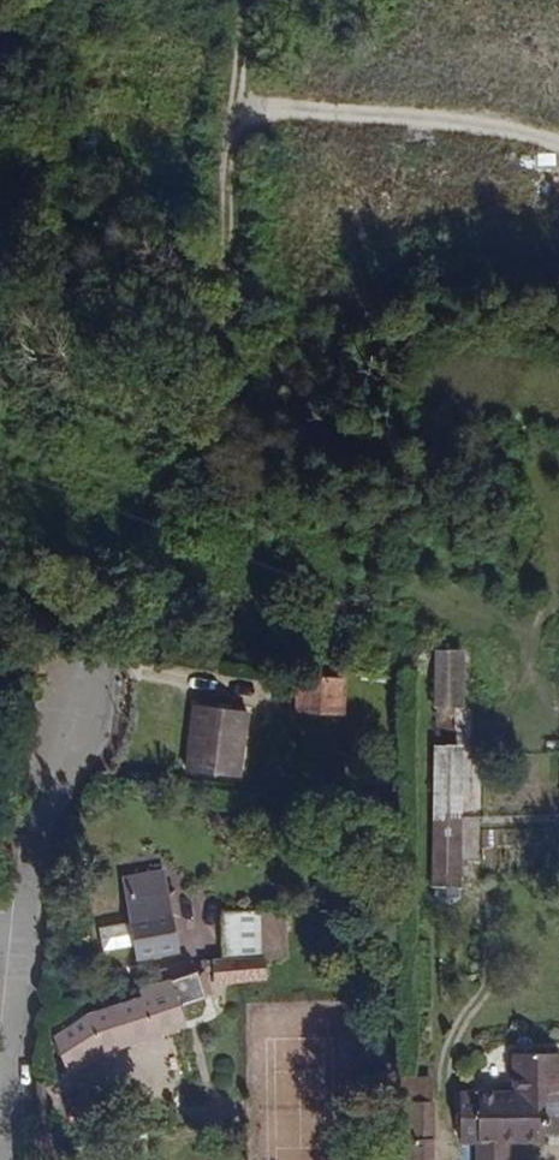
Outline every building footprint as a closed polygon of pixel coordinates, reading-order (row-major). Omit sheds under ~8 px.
[(464,656),(435,656),(434,710),(463,711),(464,656)] [(303,672),(290,671),(289,700),(300,701),(303,672)] [(300,701),(322,702),(324,674),(303,672),(300,701)] [(338,674),(324,674),(322,702),(335,703),(338,674)] [(187,702),(181,774),(246,779),(252,707),(187,702)] [(449,764),(431,763),(429,853),(447,853),(449,764)] [(447,853),(429,853),(427,901),(446,901),(447,853)] [(144,960),(190,952),(194,929),(170,868),(128,876),(136,919),(141,945),(144,960)] [(220,959),(259,957),(257,906),(218,908),(220,959)] [(103,953),(141,945),(136,919),(98,927),(103,953)] [(278,962),(223,963),(223,979),(279,978),(278,962)] [(92,1012),(54,1038),(68,1077),(129,1044),(187,1030),(183,1007),(207,1000),(206,996),(214,994),(204,968),(92,1012)] [(550,1066),(506,1065),(506,1105),(453,1106),(452,1155),(487,1155),(488,1147),(533,1146),(534,1105),(549,1107),(550,1066)] [(422,1087),(401,1086),(400,1114),(422,1115),(422,1087)] [(487,1155),(534,1156),(548,1155),(549,1107),(534,1105),(533,1146),(488,1147),(487,1155)] [(423,1115),(422,1115),(400,1114),(392,1114),(391,1148),(396,1150),(397,1159),(422,1159),(423,1115)]
